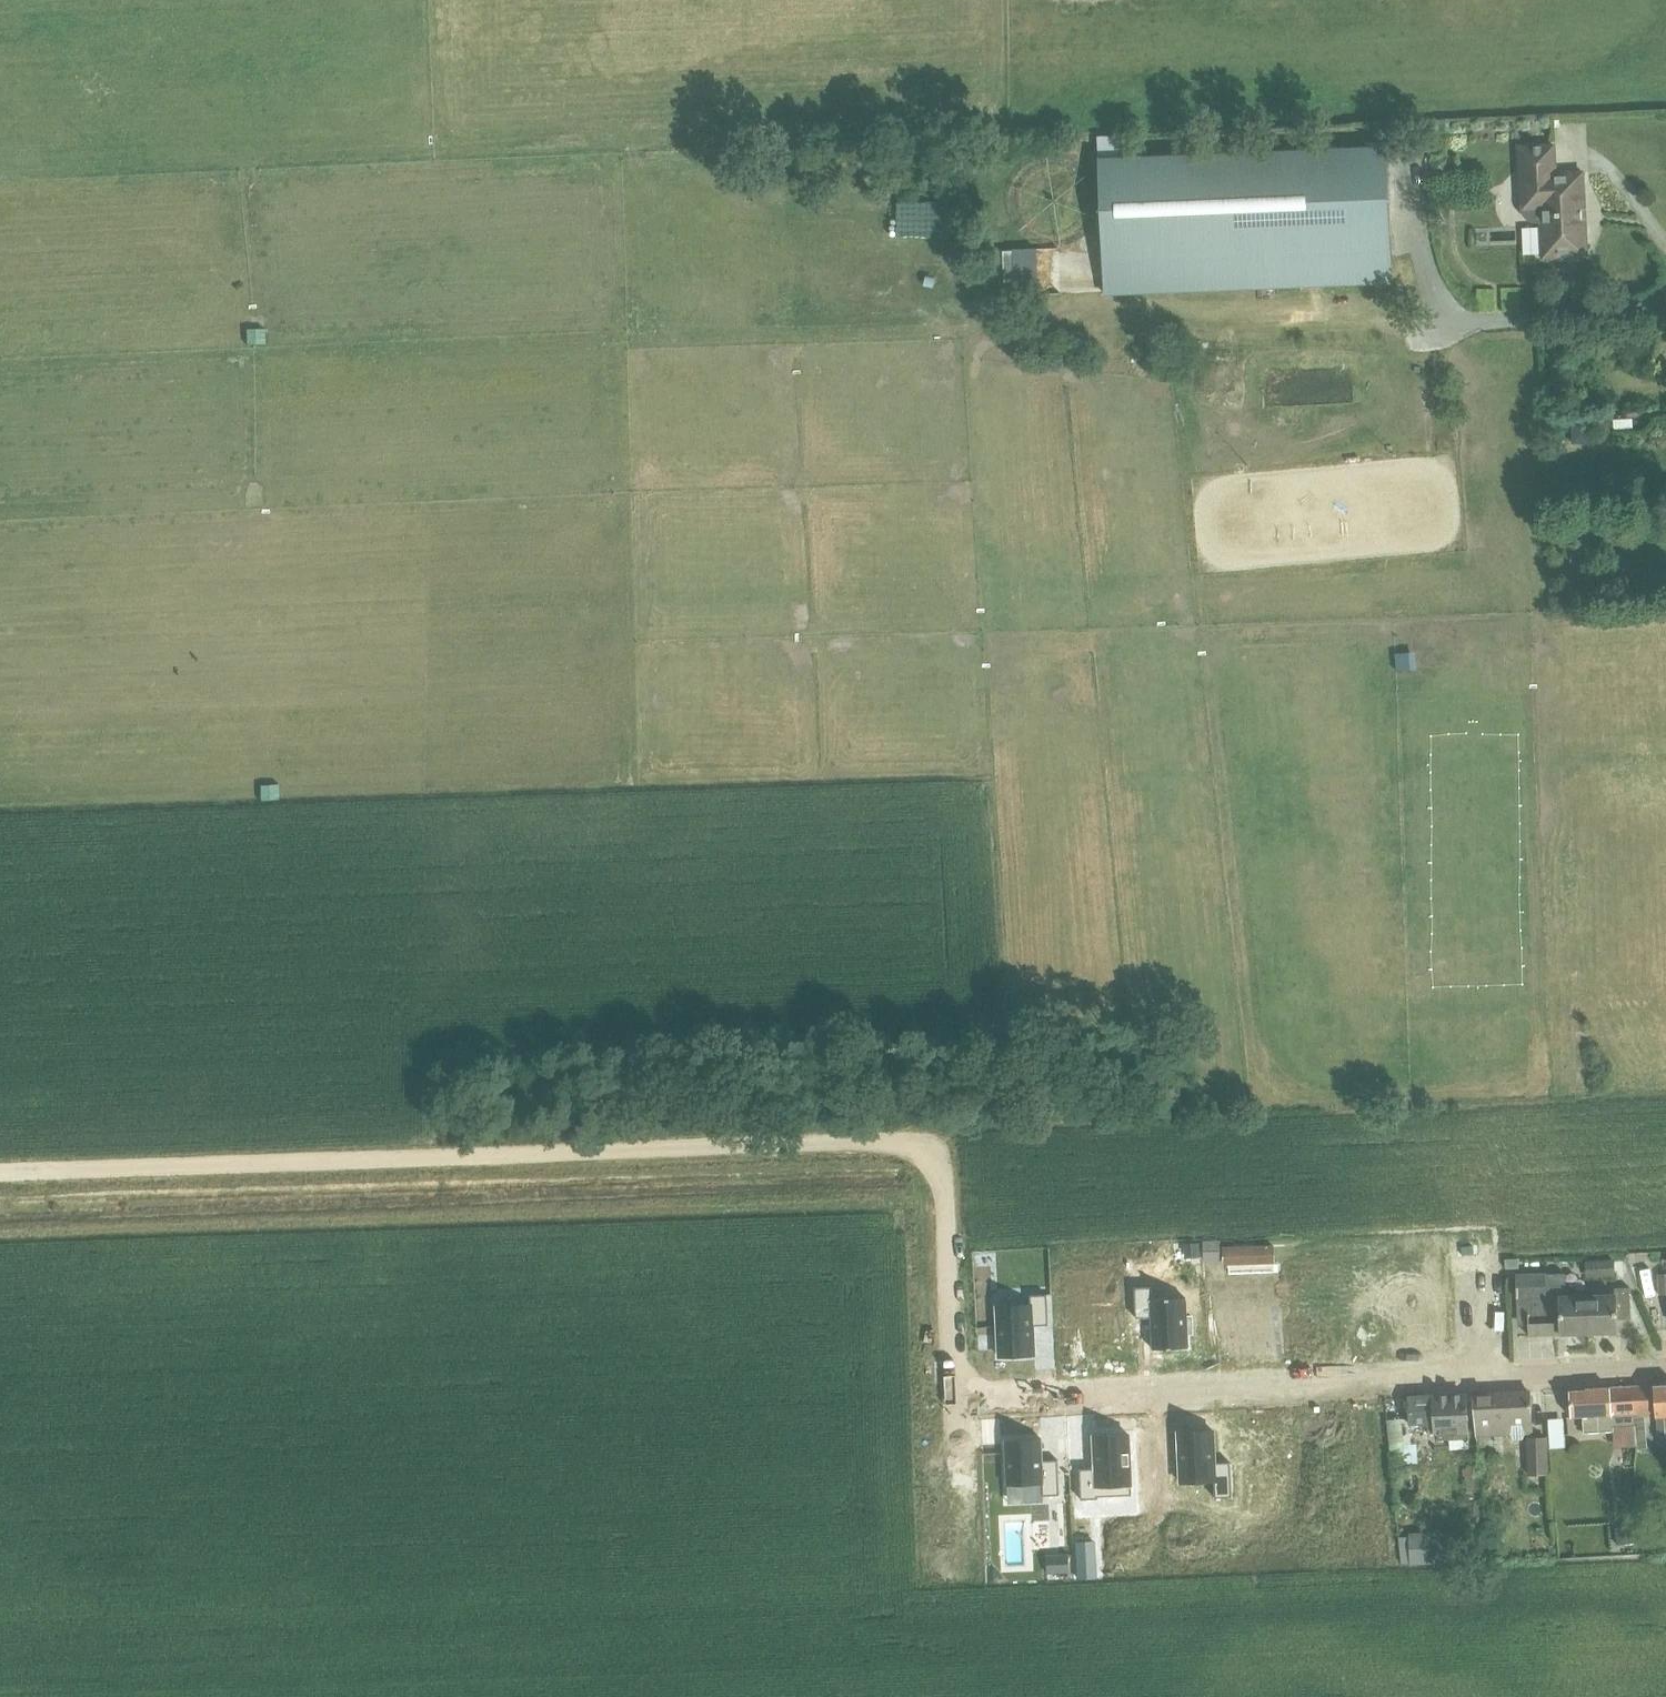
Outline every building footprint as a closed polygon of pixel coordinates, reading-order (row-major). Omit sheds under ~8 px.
[(1439,132),(1452,132),(1452,124),(1439,124),(1439,132)] [(1088,135),(1089,153),(1116,152),(1116,134),(1088,135)] [(1395,280),(1389,146),(1100,159),(1106,293),(1395,280)] [(1584,174),(1556,176),(1555,148),(1521,149),(1522,184),(1526,189),(1527,198),(1524,201),(1522,206),(1521,210),(1522,215),(1525,219),(1528,222),(1532,224),(1537,225),(1541,225),(1543,261),(1587,259),(1584,174)] [(929,217),(929,201),(892,201),(892,217),(929,217)] [(1531,258),(1530,224),(1513,224),(1513,258),(1531,258)] [(1029,280),(1029,268),(1045,268),(1045,247),(994,247),(994,280),(1029,280)] [(1308,321),(1307,332),(1330,334),(1331,323),(1308,321)] [(237,329),(236,350),(254,351),(255,330),(237,329)] [(1580,437),(1575,422),(1560,427),(1565,442),(1580,437)] [(257,508),(257,493),(238,494),(239,509),(257,508)] [(1387,652),(1387,669),(1406,669),(1406,652),(1387,652)] [(1218,1242),(1205,1242),(1205,1260),(1219,1260),(1218,1242)] [(1518,1258),(1506,1259),(1507,1268),(1519,1268),(1518,1258)] [(1616,1260),(1586,1262),(1587,1278),(1617,1277),(1617,1274),(1617,1269),(1616,1261),(1616,1260)] [(1631,1269),(1637,1293),(1647,1290),(1641,1267),(1631,1269)] [(1566,1273),(1516,1275),(1518,1320),(1529,1319),(1529,1326),(1529,1336),(1562,1335),(1590,1334),(1588,1295),(1587,1295),(1567,1296),(1566,1274),(1566,1273)] [(1257,1294),(1224,1295),(1227,1345),(1262,1343),(1261,1317),(1276,1316),(1274,1281),(1257,1282),(1257,1294)] [(1152,1286),(1135,1287),(1137,1318),(1152,1317),(1154,1349),(1189,1347),(1188,1333),(1193,1333),(1192,1316),(1187,1316),(1186,1297),(1153,1299),(1152,1286)] [(1614,1294),(1588,1295),(1590,1334),(1618,1333),(1617,1319),(1631,1319),(1630,1288),(1614,1288),(1614,1294)] [(1398,1292),(1372,1293),(1373,1306),(1374,1329),(1401,1328),(1428,1326),(1426,1291),(1398,1292)] [(1031,1305),(997,1307),(1000,1357),(1035,1355),(1034,1326),(1049,1325),(1048,1294),(1031,1295),(1031,1305)] [(1633,1386),(1636,1426),(1637,1449),(1647,1449),(1645,1413),(1656,1413),(1657,1418),(1658,1435),(1665,1435),(1665,1385),(1649,1385),(1633,1386)] [(1636,1426),(1633,1386),(1589,1388),(1589,1390),(1571,1391),(1573,1416),(1584,1416),(1585,1432),(1615,1431),(1614,1427),(1636,1426)] [(1529,1393),(1473,1395),(1475,1435),(1510,1433),(1513,1438),(1522,1438),(1524,1433),(1533,1432),(1531,1393),(1529,1393)] [(1409,1397),(1409,1398),(1410,1415),(1410,1424),(1411,1424),(1429,1424),(1430,1434),(1439,1434),(1439,1441),(1451,1440),(1469,1440),(1467,1395),(1436,1396),(1434,1397),(1434,1396),(1428,1396),(1423,1397),(1420,1397),(1409,1397)] [(1402,1418),(1388,1419),(1392,1464),(1406,1462),(1405,1453),(1404,1444),(1402,1418)] [(1214,1431),(1179,1433),(1181,1482),(1215,1481),(1216,1498),(1233,1497),(1231,1462),(1216,1463),(1216,1462),(1216,1452),(1215,1452),(1214,1431)] [(1089,1469),(1080,1469),(1082,1494),(1082,1500),(1091,1499),(1099,1499),(1099,1497),(1110,1496),(1132,1495),(1131,1462),(1130,1435),(1109,1436),(1094,1436),(1095,1448),(1095,1457),(1095,1463),(1095,1467),(1096,1467),(1096,1469),(1089,1469)] [(1042,1439),(1006,1440),(1008,1486),(1043,1484),(1044,1496),(1061,1495),(1059,1460),(1043,1461),(1042,1439)] [(1546,1439),(1527,1440),(1529,1477),(1547,1477),(1546,1439)] [(1412,1443),(1404,1444),(1405,1453),(1406,1462),(1414,1462),(1412,1443)] [(1618,1544),(1636,1543),(1635,1528),(1617,1529),(1618,1544)] [(1454,1531),(1411,1533),(1412,1565),(1456,1563),(1454,1531)] [(1082,1543),(1078,1543),(1078,1558),(1097,1557),(1096,1542),(1093,1542),(1085,1543),(1082,1543)] [(1070,1562),(1070,1555),(1067,1555),(1047,1556),(1048,1573),(1070,1572),(1070,1562)]
